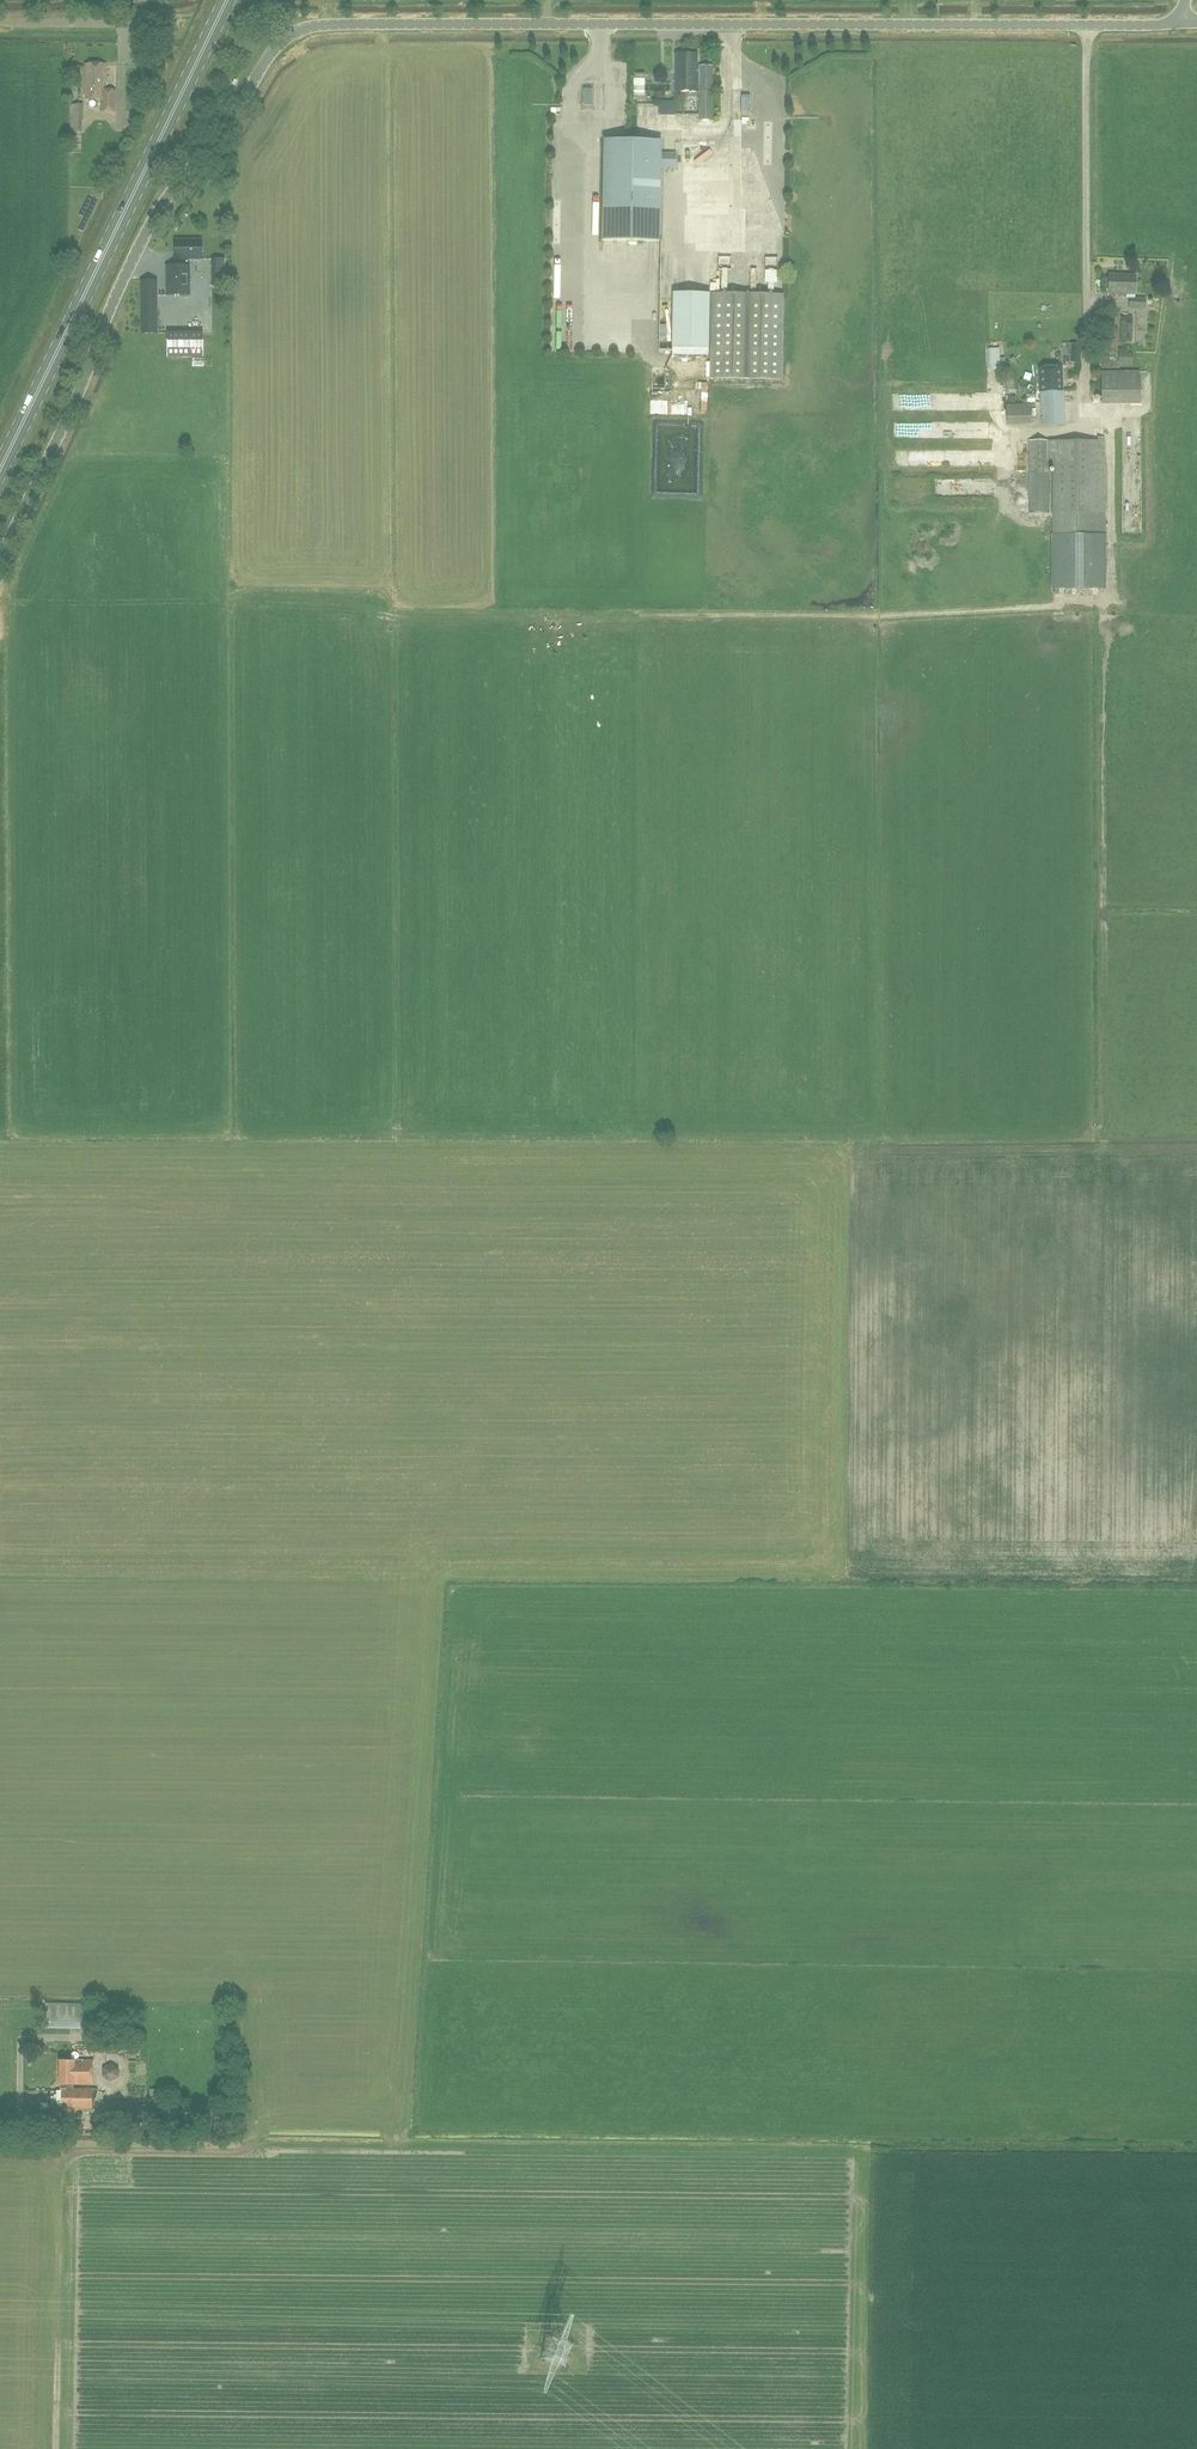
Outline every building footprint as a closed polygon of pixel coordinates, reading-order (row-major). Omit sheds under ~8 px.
[(698,120),(713,120),(713,66),(698,66),(698,54),(677,54),(677,92),(698,92),(698,120)] [(106,86),(105,86),(105,64),(85,65),(85,99),(101,99),(101,111),(115,111),(115,91),(106,91),(106,86)] [(646,88),(646,73),(634,74),(635,89),(646,88)] [(592,88),(583,88),(583,105),(592,105),(592,88)] [(741,95),(741,112),(750,112),(750,95),(741,95)] [(645,110),(659,109),(659,100),(644,101),(645,110)] [(747,123),(758,122),(758,114),(747,114),(747,123)] [(659,243),(661,168),(676,169),(677,153),(661,153),(662,141),(604,139),(601,241),(659,243)] [(699,162),(715,151),(708,141),(691,152),(699,162)] [(175,240),(175,259),(177,259),(177,266),(189,266),(189,259),(201,260),(201,240),(175,240)] [(779,264),(779,254),(766,254),(766,264),(779,264)] [(225,266),(225,259),(212,259),(212,266),(212,285),(225,285),(225,266)] [(189,266),(177,266),(168,266),(168,279),(167,279),(167,295),(189,295),(189,267),(189,266)] [(766,283),(777,283),(778,266),(766,266),(766,283)] [(1108,293),(1135,294),(1135,276),(1109,275),(1108,293)] [(784,295),(760,294),(710,293),(710,295),(671,294),(670,356),(708,357),(708,379),(782,380),(784,295)] [(141,295),(141,333),(156,333),(156,295),(141,295)] [(1145,301),(1130,301),(1129,311),(1145,311),(1145,301)] [(1126,338),(1136,338),(1135,324),(1126,324),(1126,338)] [(203,357),(203,333),(167,333),(167,357),(203,357)] [(1131,352),(1118,352),(1117,359),(1100,358),(1099,368),(1119,368),(1119,365),(1131,365),(1131,352)] [(1065,364),(1066,378),(1078,377),(1076,363),(1065,364)] [(1039,366),(1041,425),(1063,424),(1061,365),(1039,366)] [(1140,402),(1140,372),(1101,372),(1101,402),(1140,402)] [(1018,402),(1034,402),(1034,393),(1019,392),(1018,402)] [(656,414),(687,415),(687,407),(668,406),(669,398),(657,398),(656,414)] [(1007,425),(1031,424),(1030,404),(1006,405),(1007,425)] [(1029,440),(1029,513),(1048,513),(1048,440),(1029,440)] [(1051,589),(1093,589),(1102,589),(1101,535),(1101,440),(1050,440),(1050,460),(1052,460),(1051,589)] [(948,464),(948,455),(930,455),(930,465),(948,464)] [(980,494),(995,493),(994,481),(979,482),(980,494)] [(936,524),(935,514),(929,515),(929,519),(924,520),(924,525),(936,524)] [(45,2028),(85,2029),(87,2004),(45,2003),(45,2028)] [(108,2039),(108,2051),(130,2051),(130,2039),(108,2039)] [(73,2084),(92,2084),(92,2061),(59,2060),(58,2084),(67,2084),(67,2089),(73,2089),(92,2089),(92,2088),(73,2088),(73,2084)] [(117,2068),(111,2064),(102,2069),(103,2078),(111,2082),(118,2078),(117,2068)] [(92,2089),(73,2089),(67,2089),(62,2089),(62,2108),(63,2108),(62,2118),(79,2119),(79,2108),(92,2109),(92,2089)]
